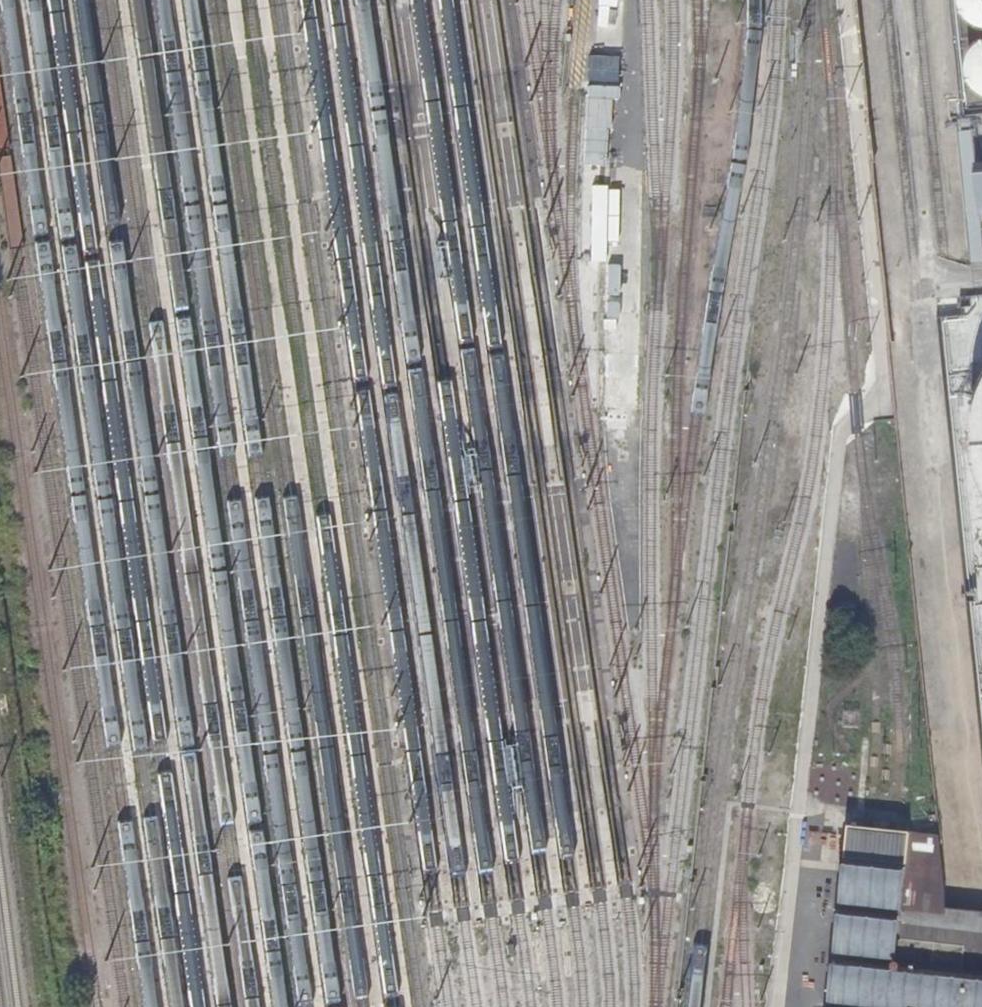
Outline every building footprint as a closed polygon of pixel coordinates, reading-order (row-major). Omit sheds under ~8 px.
[(961,3),(963,11),(966,18),(972,23),(978,27),(981,28),(981,0),(961,0),(961,3)] [(978,46),(973,51),(969,58),(968,66),(968,73),(970,81),(974,88),(979,93),(981,95),(981,43),(978,46)] [(977,400),(972,438),(980,476),(981,480),(981,388),(977,400)] [(836,1006),(981,1006),(981,972),(902,963),(913,864),(853,858),(836,1006)]
